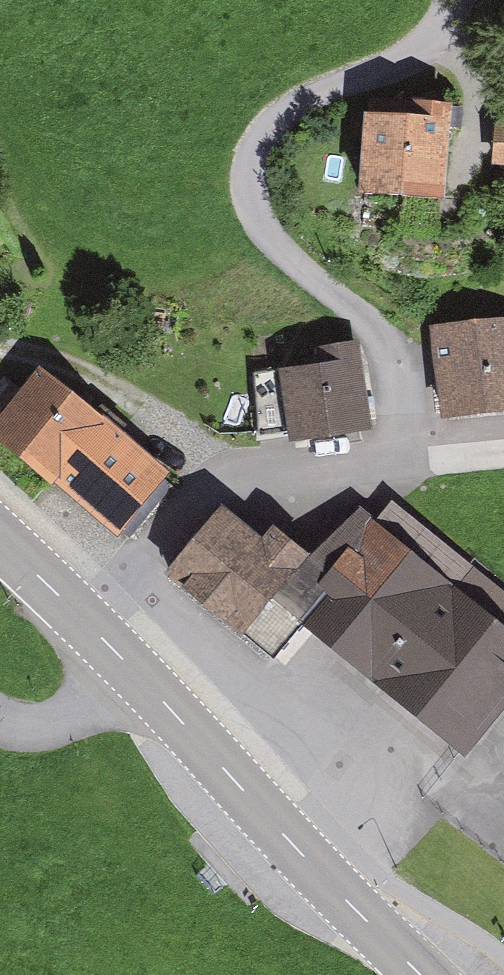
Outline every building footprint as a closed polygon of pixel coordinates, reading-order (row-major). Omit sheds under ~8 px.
[(464,105),(373,102),(369,193),(461,197),(464,105)] [(444,330),(456,422),(503,416),(503,322),(444,330)] [(56,361),(1,422),(127,533),(181,473),(56,361)] [(365,361),(291,371),(300,441),(374,431),(365,361)] [(187,571),(287,655),(311,627),(466,758),(503,714),(503,625),(362,505),(325,550),(289,520),(271,540),(237,512),(187,571)] [(198,872),(216,892),(224,884),(207,865),(198,872)]
